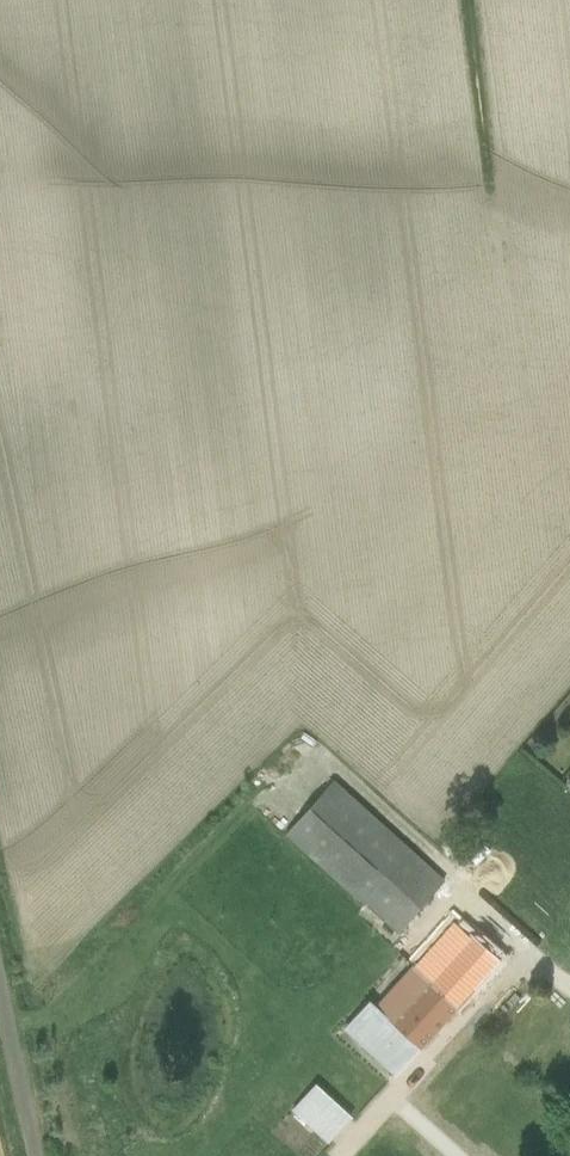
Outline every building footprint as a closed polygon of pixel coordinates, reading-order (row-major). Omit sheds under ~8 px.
[(285,837),(365,908),(367,906),(399,934),(446,881),(334,781),(285,837)] [(383,1013),(363,1035),(402,1068),(421,1047),(500,960),(471,933),(454,953),(440,941),(379,1010),(383,1013)]
